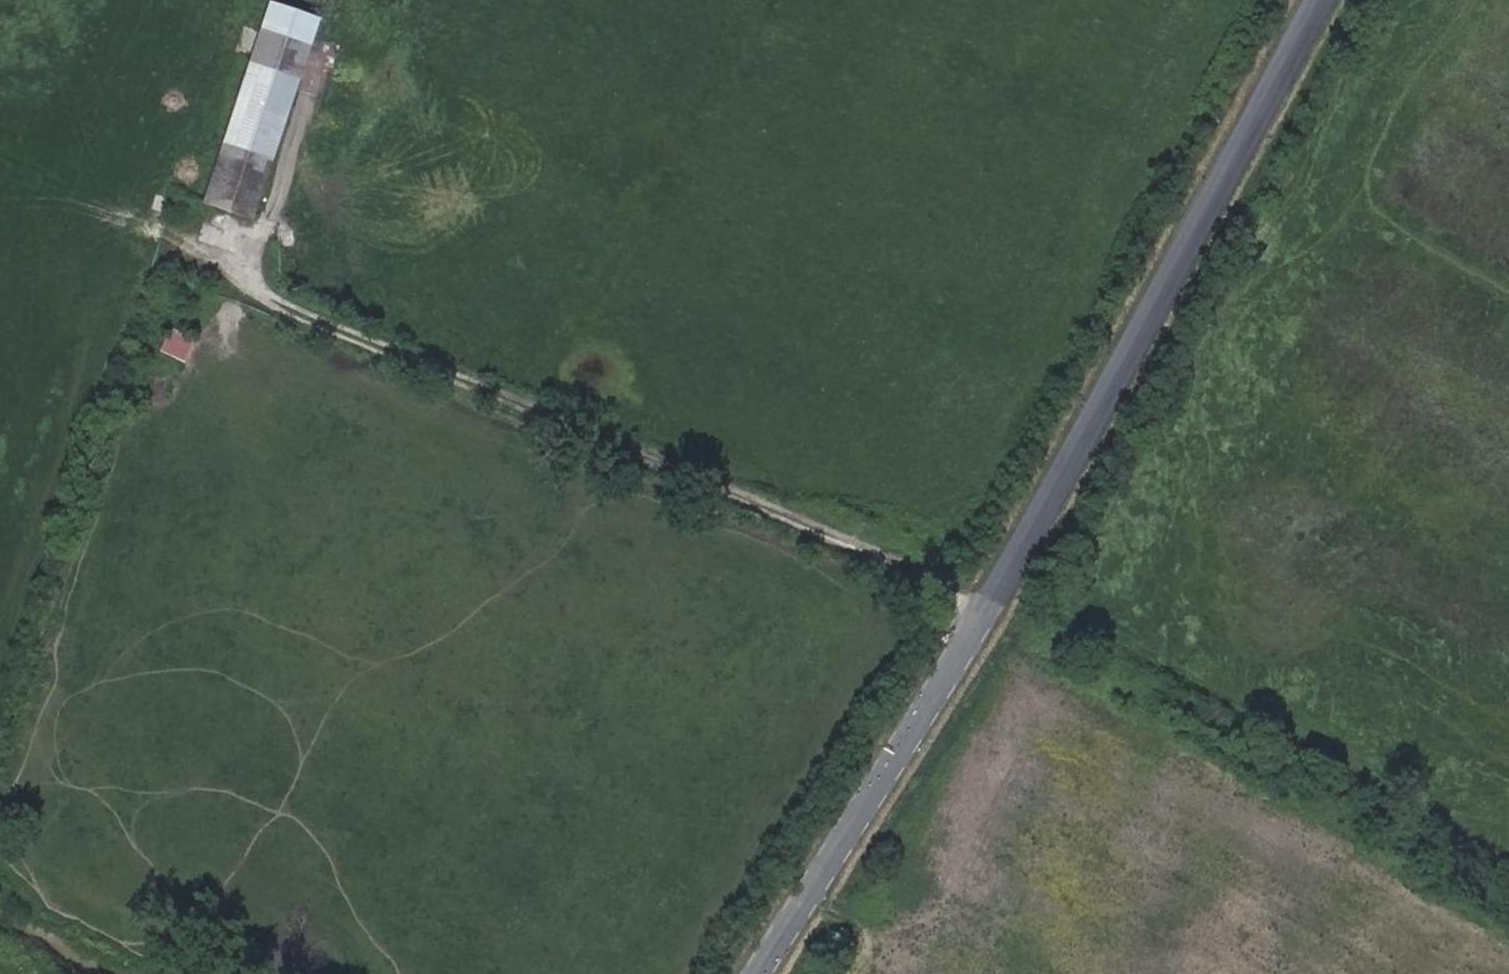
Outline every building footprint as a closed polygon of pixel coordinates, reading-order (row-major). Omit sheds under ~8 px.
[(317,21),(269,5),(205,198),(251,216),(317,21)] [(190,340),(170,331),(161,349),(182,358),(190,340)]
